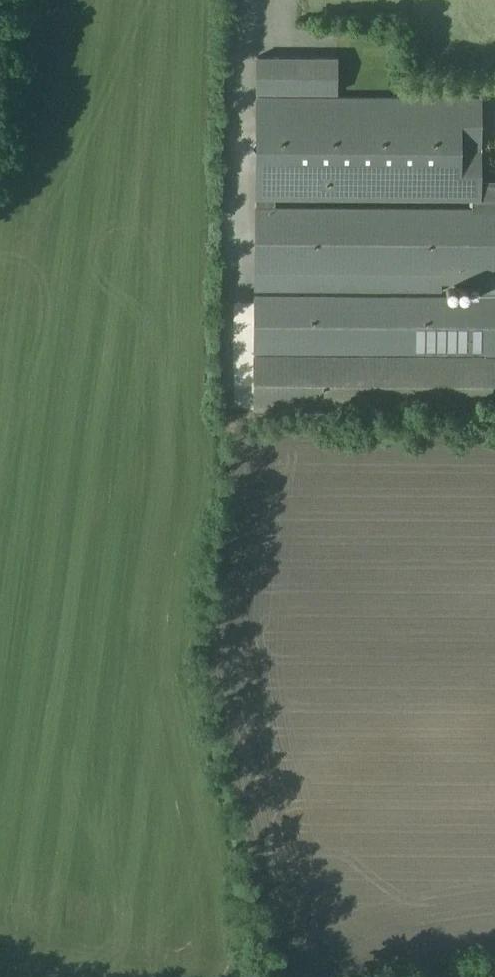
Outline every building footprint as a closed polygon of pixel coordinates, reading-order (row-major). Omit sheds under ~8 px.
[(255,56),(255,198),(479,200),(480,93),(275,92),(275,88),(335,89),(335,57),(255,56)] [(253,411),(494,412),(494,209),(254,208),(254,291),(440,293),(440,285),(469,286),(468,297),(254,295),(253,411)] [(226,388),(233,418),(246,415),(240,385),(226,388)]
